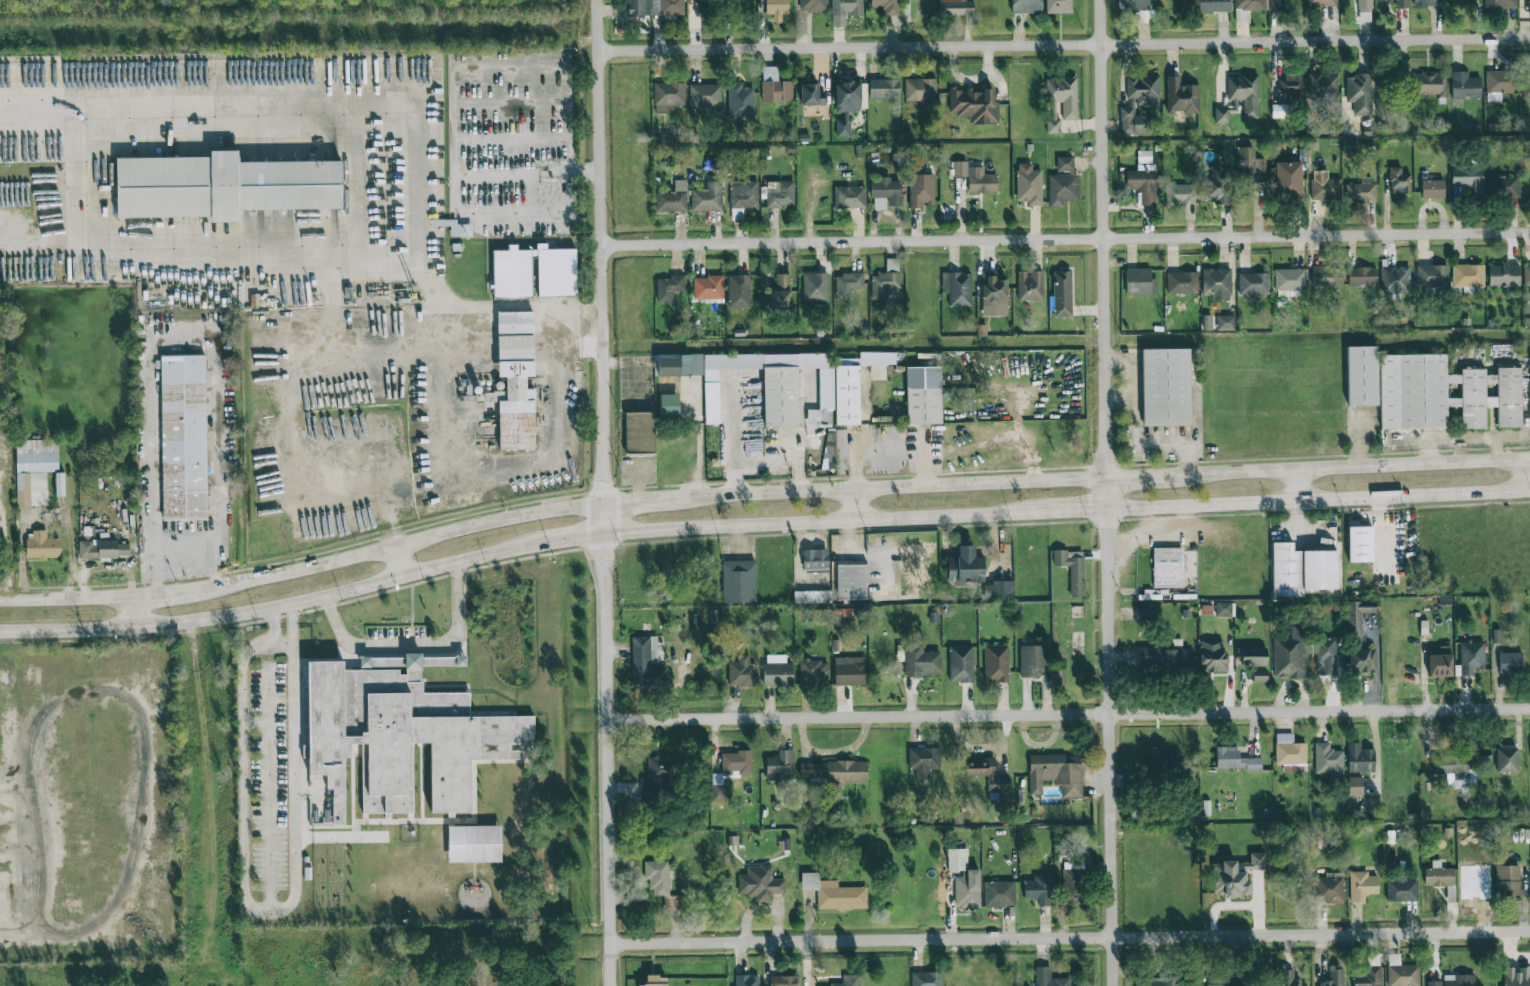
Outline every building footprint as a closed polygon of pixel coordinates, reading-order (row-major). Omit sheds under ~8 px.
[(649,0),(627,0),(628,15),(650,15),(649,0)] [(684,15),(684,0),(651,0),(652,16),(684,15)] [(695,17),(716,16),(715,0),(695,0),(695,17)] [(760,14),(773,14),(773,22),(782,22),(781,14),(789,14),(788,0),(759,0),(760,14)] [(828,12),(828,0),(800,0),(800,13),(828,12)] [(831,15),(861,16),(862,0),(832,0),(831,15)] [(886,7),(886,16),(898,15),(898,0),(871,0),(871,8),(886,7)] [(938,15),(973,15),(974,1),(966,1),(966,0),(939,0),(938,15)] [(1041,14),(1042,0),(1011,0),(1010,13),(1041,14)] [(1072,14),(1072,0),(1046,0),(1046,13),(1072,14)] [(1123,10),(1139,10),(1139,22),(1149,22),(1149,0),(1123,0),(1123,10)] [(1228,0),(1194,0),(1195,12),(1228,11),(1228,0)] [(1266,0),(1235,0),(1236,10),(1267,10),(1266,0)] [(1271,10),(1285,10),(1284,0),(1270,0),(1271,10)] [(1355,11),(1372,11),(1372,0),(1355,0),(1355,11)] [(1379,1),(1396,1),(1396,8),(1409,8),(1409,0),(1379,0),(1379,1)] [(762,101),(792,102),(793,81),(778,81),(778,67),(762,66),(762,101)] [(1500,101),(1500,93),(1513,92),(1512,70),(1486,71),(1487,101),(1500,101)] [(1445,94),(1445,72),(1414,73),(1414,95),(1445,94)] [(1468,72),(1451,72),(1451,99),(1481,98),(1481,77),(1468,77),(1468,72)] [(1302,74),(1281,73),(1281,96),(1302,97),(1302,74)] [(1338,74),(1308,73),(1307,94),(1337,95),(1338,74)] [(1353,115),(1371,115),(1370,74),(1346,75),(1347,102),(1353,102),(1353,115)] [(1522,74),(1522,98),(1529,98),(1529,74),(1522,74)] [(1198,112),(1198,85),(1180,85),(1180,75),(1167,76),(1168,113),(1198,112)] [(1258,75),(1227,75),(1227,107),(1215,107),(1215,123),(1229,123),(1229,112),(1237,112),(1237,101),(1243,101),(1243,118),(1258,118),(1258,75)] [(1078,120),(1076,76),(1045,78),(1046,102),(1062,101),(1062,120),(1078,120)] [(1159,104),(1159,76),(1127,77),(1128,107),(1120,107),(1120,135),(1149,134),(1148,112),(1135,112),(1135,105),(1159,104)] [(935,78),(904,79),(905,100),(935,100),(935,78)] [(899,79),(869,79),(869,98),(899,99),(899,79)] [(753,87),(742,87),(742,82),(728,82),(729,118),(754,118),(753,87)] [(861,83),(835,82),(835,113),(844,113),(844,120),(836,120),(836,136),(850,136),(850,111),(861,111),(861,83)] [(654,83),(654,114),(674,113),(674,105),(685,105),(685,83),(654,83)] [(690,107),(698,106),(698,108),(721,108),(721,84),(689,85),(690,107)] [(801,106),(825,105),(824,91),(819,91),(818,84),(800,84),(801,106)] [(993,87),(949,88),(950,112),(956,112),(956,117),(969,117),(970,124),(998,124),(998,102),(993,102),(993,87)] [(1285,105),(1272,104),(1272,117),(1285,117),(1285,105)] [(1357,139),(1343,139),(1343,153),(1357,153),(1357,139)] [(1266,181),(1265,158),(1254,159),(1254,147),(1236,147),(1237,182),(1266,181)] [(1155,206),(1155,163),(1152,163),(1152,151),(1137,150),(1137,170),(1127,170),(1127,191),(1141,191),(1141,206),(1155,206)] [(108,219),(339,213),(338,160),(230,164),(229,151),(198,152),(198,156),(107,158),(108,219)] [(1078,200),(1078,173),(1074,174),(1074,157),(1056,157),(1057,174),(1047,175),(1048,208),(1063,207),(1063,201),(1078,200)] [(967,177),(968,193),(997,192),(997,174),(984,174),(984,166),(968,167),(967,161),(953,161),(953,177),(967,177)] [(1301,162),(1275,162),(1275,195),(1301,195),(1301,162)] [(1042,206),(1042,170),(1032,170),(1032,164),(1017,164),(1017,201),(1027,201),(1027,205),(1042,206)] [(1226,181),(1223,179),(1227,174),(1212,164),(1196,189),(1214,200),(1226,181)] [(1483,197),(1482,166),(1451,167),(1452,187),(1465,187),(1465,198),(1483,197)] [(1411,194),(1411,173),(1401,174),(1401,167),(1390,167),(1390,194),(1411,194)] [(1341,179),(1327,178),(1328,170),(1312,170),(1312,199),(1341,200),(1341,179)] [(934,174),(909,175),(910,208),(922,208),(922,204),(935,204),(934,174)] [(1519,196),(1518,176),(1487,176),(1488,197),(1519,196)] [(1374,203),(1374,177),(1360,177),(1360,184),(1346,183),(1345,202),(1374,203)] [(901,208),(901,181),(891,181),(891,179),(872,179),(872,208),(901,208)] [(656,212),(687,212),(686,180),(674,180),(674,192),(655,192),(656,212)] [(1444,180),(1422,180),(1421,198),(1444,198),(1444,180)] [(722,211),(722,181),(706,181),(707,189),(691,190),(691,211),(722,211)] [(758,181),(730,181),(730,208),(758,207),(758,181)] [(767,207),(795,206),(794,181),(766,182),(767,207)] [(1165,204),(1197,203),(1196,184),(1165,185),(1165,204)] [(865,186),(834,186),(835,209),(866,209),(865,186)] [(450,237),(470,236),(470,224),(457,224),(457,219),(432,220),(433,226),(450,226),(450,237)] [(486,300),(573,298),(572,249),(543,250),(542,245),(530,245),(529,251),(513,251),(513,245),(500,245),(500,251),(485,251),(486,300)] [(871,299),(888,300),(888,288),(899,288),(899,259),(886,258),(886,274),(871,274),(871,299)] [(1484,265),(1452,264),(1452,286),(1483,287),(1484,265)] [(1488,286),(1520,286),(1520,264),(1489,264),(1488,286)] [(1448,265),(1419,265),(1419,286),(1448,286),(1448,265)] [(1409,266),(1381,267),(1381,293),(1410,292),(1409,266)] [(1312,286),(1341,286),(1341,267),(1312,267),(1312,286)] [(1348,268),(1348,285),(1376,284),(1376,267),(1348,268)] [(1151,268),(1126,269),(1126,294),(1157,294),(1157,279),(1151,279),(1151,268)] [(1231,268),(1204,269),(1204,301),(1231,301),(1231,268)] [(1275,269),(1275,295),(1306,295),(1305,269),(1275,269)] [(996,271),(981,272),(982,316),(1007,316),(1007,280),(996,280),(996,271)] [(1018,300),(1043,300),(1042,271),(1028,271),(1017,272),(1018,300)] [(1053,271),(1054,317),(1072,317),(1071,271),(1053,271)] [(828,273),(803,272),(802,303),(828,303),(828,273)] [(1198,272),(1166,272),(1166,294),(1198,293),(1198,272)] [(1238,273),(1239,299),(1260,298),(1260,295),(1270,295),(1269,272),(1238,273)] [(835,273),(836,300),(852,299),(852,289),(864,289),(863,273),(835,273)] [(971,273),(941,273),(942,293),(949,292),(949,306),(971,306),(971,273)] [(656,278),(657,302),(673,302),(672,292),(685,291),(685,274),(669,275),(669,278),(656,278)] [(729,308),(750,307),(749,274),(728,275),(729,308)] [(791,274),(775,274),(775,286),(769,286),(769,306),(790,307),(791,274)] [(723,276),(694,277),(694,298),(723,298),(723,276)] [(489,312),(528,312),(528,379),(519,379),(519,389),(529,389),(531,451),(493,451),(492,393),(499,393),(498,379),(490,378),(489,312)] [(1217,328),(1234,329),(1234,315),(1217,315),(1217,328)] [(1348,405),(1347,347),(1375,347),(1376,405),(1348,405)] [(1143,424),(1142,350),(1190,349),(1191,423),(1143,424)] [(860,363),(860,351),(895,352),(895,364),(860,363)] [(658,376),(658,356),(832,352),(834,409),(831,409),(831,427),(806,427),(806,409),(818,409),(817,368),(798,368),(800,426),(765,427),(763,369),(719,370),(720,424),(704,425),(703,375),(658,376)] [(1380,354),(1445,353),(1445,374),(1461,374),(1461,370),(1484,369),(1484,374),(1497,373),(1497,368),(1521,367),(1522,425),(1498,425),(1498,407),(1485,407),(1485,429),(1462,429),(1461,408),(1446,408),(1446,427),(1381,428),(1380,354)] [(164,358),(210,358),(213,523),(167,523),(164,358)] [(836,424),(835,365),(860,365),(861,424),(836,424)] [(942,424),(908,424),(907,387),(941,387),(942,424)] [(658,395),(679,394),(679,417),(659,417),(658,395)] [(625,454),(625,411),(654,411),(654,454),(625,454)] [(48,506),(47,472),(58,472),(58,439),(16,440),(17,506),(48,506)] [(824,468),(834,468),(835,440),(825,440),(824,468)] [(65,496),(64,473),(55,473),(56,497),(65,496)] [(1373,559),(1350,559),(1349,528),(1372,528),(1373,559)] [(45,530),(33,530),(32,540),(27,539),(26,558),(60,558),(60,538),(45,538),(45,530)] [(79,557),(129,558),(129,544),(118,544),(119,540),(79,540),(79,557)] [(1291,551),(1337,550),(1337,588),(1302,589),(1303,595),(1273,595),(1272,543),(1291,543),(1291,551)] [(974,545),(958,546),(958,556),(947,557),(948,582),(984,581),(984,558),(975,558),(974,545)] [(1183,588),(1153,588),(1152,548),(1182,547),(1183,588)] [(804,572),(804,549),(826,548),(826,572),(804,572)] [(1084,598),(1069,599),(1069,566),(1055,566),(1054,552),(1083,551),(1084,598)] [(722,602),(721,562),(756,561),(757,602),(722,602)] [(838,599),(837,565),(865,564),(866,599),(838,599)] [(1013,581),(983,582),(984,601),(1013,600),(1013,581)] [(793,604),(793,591),(832,591),(832,604),(793,604)] [(1377,613),(1377,600),(1345,602),(1347,641),(1362,640),(1361,614),(1377,613)] [(1232,602),(1215,602),(1215,617),(1232,616),(1232,602)] [(1308,677),(1307,626),(1290,626),(1291,639),(1273,639),(1274,678),(1308,677)] [(632,637),(633,688),(668,687),(667,665),(658,665),(657,636),(632,637)] [(1019,646),(1020,676),(1047,676),(1047,637),(1035,637),(1036,645),(1019,646)] [(1336,638),(1317,638),(1318,662),(1323,662),(1323,675),(1336,675),(1336,638)] [(1228,672),(1227,654),(1223,654),(1223,640),(1199,641),(1200,673),(1228,672)] [(1484,669),(1484,642),(1460,642),(1460,676),(1474,676),(1473,669),(1484,669)] [(924,652),(923,645),(904,645),(905,677),(941,676),(940,652),(924,652)] [(973,646),(949,645),(949,682),(973,682),(973,646)] [(984,645),(985,683),(1009,682),(1009,645),(984,645)] [(1428,677),(1452,677),(1451,646),(1435,647),(1436,654),(1427,654),(1428,677)] [(1266,647),(1238,648),(1238,666),(1267,666),(1266,647)] [(1346,657),(1346,672),(1376,671),(1376,649),(1349,649),(1349,657),(1346,657)] [(1523,653),(1499,652),(1499,674),(1522,674),(1523,653)] [(756,685),(756,664),(749,664),(749,654),(737,654),(737,661),(728,661),(729,686),(756,685)] [(764,686),(792,686),(792,663),(786,663),(786,654),(764,655),(764,686)] [(865,685),(865,657),(835,657),(834,685),(865,685)] [(800,686),(829,685),(828,660),(799,661),(800,686)] [(306,664),(423,663),(423,692),(470,692),(470,715),(531,714),(532,756),(469,756),(469,810),(431,810),(430,741),(413,741),(413,812),(362,812),(362,757),(345,757),(346,790),(308,790),(306,664)] [(1253,682),(1267,682),(1267,667),(1253,667),(1253,682)] [(1293,734),(1276,733),(1275,764),(1306,764),(1307,743),(1293,743),(1293,734)] [(1343,750),(1330,749),(1330,743),(1315,742),(1314,773),(1330,774),(1330,779),(1342,779),(1343,750)] [(1375,772),(1375,749),(1360,749),(1360,743),(1348,743),(1348,772),(1375,772)] [(1496,745),(1497,773),(1517,772),(1517,745),(1496,745)] [(1216,770),(1261,769),(1261,758),(1238,758),(1238,746),(1216,747),(1216,770)] [(930,778),(930,769),(939,769),(939,747),(908,748),(909,779),(930,778)] [(1144,765),(1168,765),(1168,747),(1144,748),(1144,765)] [(766,757),(766,780),(794,780),(794,749),(778,749),(778,757),(766,757)] [(725,802),(724,778),(732,778),(732,771),(752,770),(751,751),(721,752),(722,774),(711,774),(712,803),(725,802)] [(1083,798),(1082,754),(1029,755),(1030,795),(1042,794),(1042,782),(1061,782),(1061,798),(1083,798)] [(1433,756),(1434,776),(1446,775),(1447,788),(1469,787),(1468,755),(1433,756)] [(677,783),(677,757),(648,756),(647,779),(641,779),(641,799),(671,800),(672,783),(677,783)] [(965,760),(965,776),(987,775),(987,791),(1009,791),(1009,777),(995,777),(994,759),(965,760)] [(867,783),(867,762),(800,761),(800,783),(867,783)] [(1363,795),(1363,777),(1349,777),(1349,795),(1363,795)] [(501,826),(447,826),(448,863),(501,862),(501,826)] [(980,907),(979,869),(967,870),(967,849),(947,849),(947,871),(962,870),(962,877),(954,877),(955,908),(980,907)] [(1250,861),(1212,862),(1213,894),(1223,894),(1223,896),(1250,896),(1249,870),(1266,869),(1265,853),(1250,853),(1250,861)] [(1425,868),(1424,886),(1454,886),(1454,868),(1441,868),(1441,860),(1432,860),(1431,868),(1425,868)] [(668,861),(647,861),(648,896),(664,896),(664,910),(681,909),(681,896),(669,896),(668,861)] [(1520,865),(1495,866),(1496,897),(1521,897),(1520,865)] [(738,874),(738,895),(756,895),(756,902),(773,902),(773,894),(785,894),(784,879),(772,879),(772,866),(746,866),(747,874),(738,874)] [(1063,904),(1085,904),(1084,869),(1062,869),(1063,904)] [(1350,902),(1365,902),(1365,894),(1378,894),(1377,875),(1368,875),(1368,871),(1349,872),(1350,902)] [(838,887),(838,880),(819,880),(819,872),(801,872),(801,890),(817,890),(817,909),(867,909),(867,887),(838,887)] [(1344,902),(1343,872),(1325,872),(1325,877),(1316,877),(1316,903),(1344,902)] [(1418,901),(1417,880),(1406,880),(1406,872),(1396,872),(1396,880),(1386,880),(1386,901),(1418,901)] [(1024,899),(1037,899),(1037,906),(1052,906),(1052,876),(1033,875),(1033,880),(1024,880),(1024,899)] [(983,882),(984,907),(1015,907),(1014,881),(983,882)] [(1419,964),(1400,965),(1400,954),(1387,954),(1388,985),(1419,985),(1419,964)] [(1381,966),(1366,966),(1366,972),(1353,972),(1353,985),(1381,985),(1381,966)] [(1070,978),(1051,978),(1050,967),(1035,967),(1036,985),(1071,985),(1070,978)] [(1503,985),(1529,985),(1529,967),(1503,967),(1503,985)] [(1294,981),(1294,970),(1281,969),(1281,985),(1307,985),(1307,981),(1294,981)] [(1343,969),(1330,969),(1330,981),(1317,981),(1317,985),(1343,985),(1343,969)] [(942,972),(911,972),(911,985),(942,985),(942,972)] [(1475,974),(1442,975),(1442,981),(1427,981),(1427,985),(1475,985),(1475,974)] [(758,975),(735,975),(736,985),(758,985),(758,975)] [(797,975),(769,976),(769,985),(797,985),(797,975)] [(843,975),(843,983),(829,983),(829,985),(861,985),(861,975),(843,975)] [(646,976),(646,985),(638,984),(638,985),(666,985),(666,976),(646,976)] [(1207,976),(1206,985),(1231,985),(1231,977),(1207,976)] [(1179,978),(1135,978),(1135,985),(1179,985),(1179,978)]
